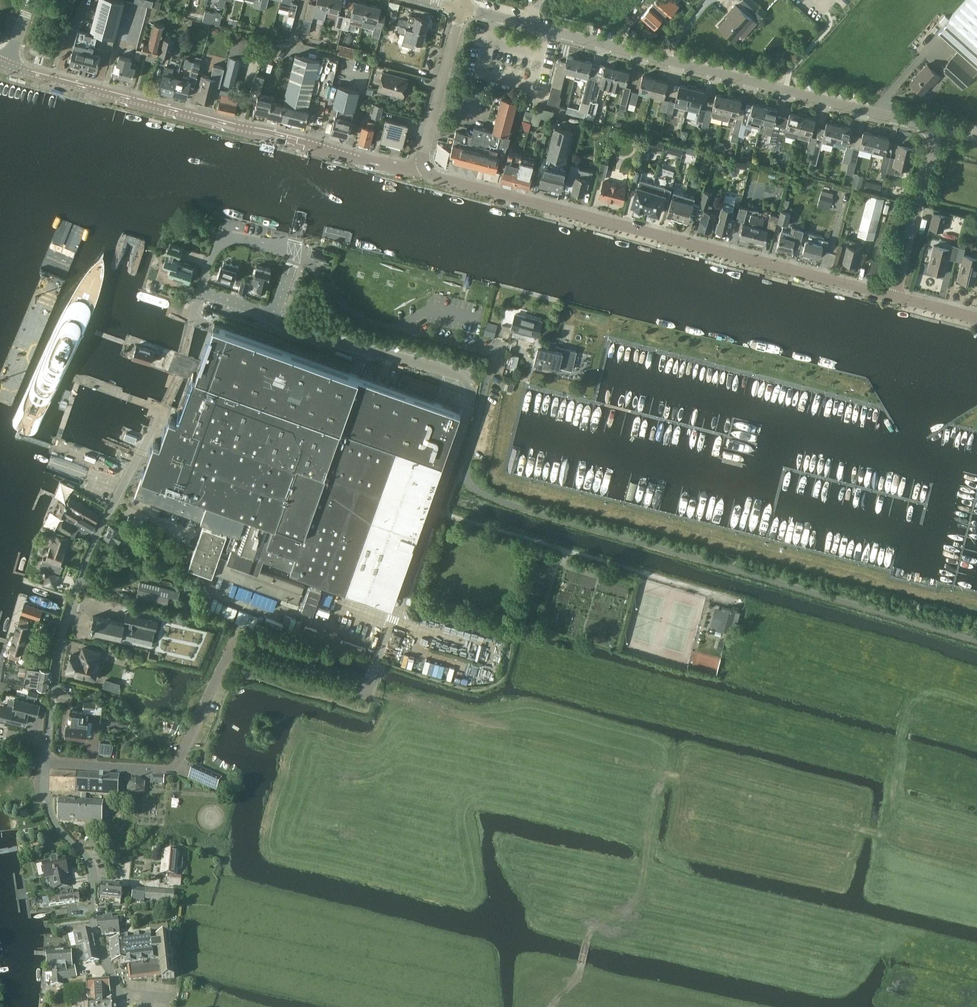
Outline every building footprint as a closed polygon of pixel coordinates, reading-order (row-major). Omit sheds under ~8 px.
[(74,46),(73,46),(69,63),(97,70),(101,54),(93,52),(98,35),(115,39),(125,0),(98,0),(90,32),(78,29),(74,46)] [(260,7),(266,9),(268,0),(261,0),(260,7)] [(278,7),(289,10),(286,24),(292,26),(295,16),(294,16),(297,4),(292,2),(292,0),(280,0),(278,7)] [(327,9),(329,0),(316,0),(315,4),(309,3),(305,19),(312,20),(313,16),(324,18),(327,9)] [(327,9),(339,12),(342,0),(329,0),(327,9)] [(588,5),(597,12),(606,0),(592,0),(588,5)] [(655,1),(642,17),(654,27),(662,18),(665,22),(670,16),(680,5),(674,0),(656,0),(655,1)] [(739,2),(753,15),(760,6),(753,0),(741,0),(739,2)] [(957,51),(951,58),(941,69),(962,87),(972,76),(973,77),(976,72),(976,0),(943,37),(957,51)] [(355,1),(351,15),(350,17),(344,16),(341,29),(348,30),(350,23),(362,26),(368,4),(355,1)] [(56,6),(50,4),(47,10),(54,12),(56,6)] [(380,7),(368,4),(362,26),(374,29),(372,36),(378,38),(381,28),(385,14),(379,12),(380,7)] [(748,32),(756,23),(737,5),(732,11),(733,12),(721,25),(735,39),(744,29),(748,32)] [(206,7),(203,19),(219,23),(223,12),(206,7)] [(385,14),(381,28),(382,28),(384,20),(396,23),(399,12),(387,9),(385,14)] [(334,27),(341,29),(344,16),(338,14),(334,27)] [(428,19),(415,16),(409,15),(408,21),(400,19),(399,25),(412,28),(425,31),(428,19)] [(157,54),(165,24),(154,21),(148,44),(144,43),(142,50),(157,54)] [(422,43),(425,31),(412,28),(399,25),(397,31),(404,33),(401,44),(415,48),(416,42),(422,43)] [(164,37),(160,55),(169,57),(174,40),(164,37)] [(234,38),(230,56),(223,83),(235,86),(242,59),(244,59),(249,42),(234,38)] [(337,52),(355,56),(357,46),(340,42),(337,52)] [(295,54),(283,103),(279,118),(305,124),(309,109),(308,108),(320,60),(295,54)] [(115,63),(112,72),(118,73),(118,75),(132,79),(135,69),(130,67),(132,58),(119,55),(118,60),(117,60),(116,64),(115,63)] [(567,56),(566,62),(558,60),(552,85),(548,100),(558,103),(562,87),(566,71),(575,73),(579,59),(567,56)] [(589,100),(599,64),(597,69),(593,68),(590,67),(591,62),(579,59),(575,73),(588,76),(579,109),(568,106),(566,113),(577,116),(585,118),(589,100)] [(200,62),(194,60),(191,75),(197,76),(200,62)] [(203,74),(197,98),(212,101),(217,85),(220,86),(225,67),(214,64),(211,76),(203,74)] [(617,69),(599,64),(585,118),(593,120),(599,102),(596,101),(598,94),(601,95),(601,92),(610,95),(617,69)] [(933,84),(940,76),(928,64),(911,82),(923,92),(932,82),(933,84)] [(173,93),(177,77),(172,76),(174,68),(166,66),(164,74),(160,90),(173,93)] [(617,69),(610,95),(612,89),(616,90),(618,83),(625,85),(628,71),(617,69)] [(403,96),(408,79),(383,72),(378,89),(403,96)] [(275,96),(260,93),(265,75),(257,73),(252,97),(257,98),(254,110),(268,113),(271,100),(274,101),(275,96)] [(182,78),(177,77),(173,93),(186,96),(190,80),(189,80),(190,76),(183,75),(182,78)] [(639,90),(651,94),(655,78),(643,75),(639,90)] [(667,81),(655,78),(651,94),(663,97),(667,81)] [(669,101),(666,112),(672,114),(674,106),(686,109),(687,109),(688,103),(692,87),(680,84),(675,102),(669,100),(669,101)] [(359,91),(339,85),(338,85),(333,104),(338,106),(336,115),(335,115),(331,132),(348,136),(352,119),(351,119),(354,110),(359,91)] [(620,103),(619,108),(625,110),(627,105),(626,105),(631,88),(624,86),(620,103)] [(688,103),(687,109),(699,112),(700,108),(704,90),(692,87),(688,103)] [(221,95),(217,111),(234,115),(238,98),(228,96),(229,91),(220,89),(219,94),(221,95)] [(633,91),(629,103),(628,109),(634,110),(636,105),(635,105),(638,93),(633,91)] [(717,94),(713,109),(712,111),(706,110),(702,125),(708,127),(711,115),(713,115),(712,117),(723,119),(729,97),(717,94)] [(510,135),(508,134),(511,123),(514,112),(517,101),(502,97),(499,108),(496,119),(493,131),(488,129),(475,126),(472,135),(456,130),(453,143),(450,154),(455,155),(453,160),(495,171),(499,155),(504,157),(507,144),(508,144),(510,135)] [(741,100),(729,97),(723,119),(728,120),(728,119),(729,120),(730,114),(737,116),(741,100)] [(663,99),(660,111),(666,112),(669,101),(663,99)] [(271,100),(268,113),(267,115),(279,118),(283,103),(274,101),(271,100)] [(753,103),(751,111),(745,109),(743,119),(739,136),(742,136),(746,135),(747,128),(750,129),(751,126),(760,128),(766,106),(753,103)] [(372,116),(380,118),(383,106),(375,104),(372,116)] [(554,110),(546,108),(536,106),(531,124),(538,126),(540,118),(551,121),(554,110)] [(778,109),(766,106),(760,128),(759,131),(771,135),(769,142),(773,143),(771,150),(774,150),(783,116),(777,115),(778,109)] [(696,124),(702,125),(706,110),(700,108),(699,112),(696,124)] [(790,112),(789,118),(783,116),(774,150),(779,152),(780,145),(782,145),(785,135),(797,137),(803,116),(790,112)] [(815,119),(803,116),(797,137),(809,140),(806,152),(812,153),(816,138),(810,136),(811,134),(815,119)] [(737,142),(738,136),(739,136),(743,119),(737,117),(731,140),(737,142)] [(380,142),(402,148),(408,125),(386,119),(380,142)] [(373,128),(374,123),(368,121),(367,126),(363,125),(359,142),(369,144),(373,128)] [(835,140),(839,125),(827,122),(823,139),(816,138),(812,153),(807,175),(812,177),(815,164),(816,165),(819,155),(822,142),(835,145),(835,144),(836,140),(835,140)] [(840,125),(839,125),(835,140),(836,140),(835,144),(840,145),(841,142),(848,143),(852,128),(840,125)] [(565,163),(573,131),(554,126),(546,158),(549,159),(547,166),(544,165),(540,182),(560,188),(564,170),(561,170),(563,162),(565,163)] [(860,146),(872,149),(876,134),(864,131),(860,146)] [(889,137),(876,134),(872,149),(885,153),(889,137)] [(435,159),(448,161),(451,145),(438,142),(435,159)] [(648,142),(646,149),(661,152),(663,145),(648,142)] [(681,154),(683,146),(669,142),(666,151),(681,154)] [(843,161),(849,163),(853,147),(847,146),(843,161)] [(896,158),(890,156),(886,172),(894,174),(896,165),(908,169),(913,149),(899,146),(896,158)] [(853,147),(849,163),(847,169),(854,171),(856,164),(860,149),(853,147)] [(505,166),(501,182),(500,183),(514,187),(522,155),(509,152),(507,159),(507,160),(505,167),(505,166)] [(522,155),(514,187),(527,190),(531,173),(533,166),(534,161),(522,157),(522,155)] [(886,172),(890,156),(884,155),(880,170),(886,172)] [(749,163),(737,160),(735,166),(747,169),(749,163)] [(608,164),(602,162),(598,177),(605,179),(608,164)] [(579,166),(571,164),(566,183),(573,185),(571,192),(572,192),(573,195),(580,197),(582,195),(583,195),(585,188),(588,189),(592,172),(579,168),(579,166)] [(646,208),(653,183),(640,179),(642,172),(636,170),(633,179),(639,181),(633,205),(636,205),(635,207),(643,209),(643,208),(646,208)] [(861,187),(865,174),(855,172),(852,184),(861,187)] [(625,186),(604,181),(599,197),(621,203),(625,186)] [(658,214),(663,197),(669,199),(672,189),(653,183),(646,208),(651,210),(650,211),(658,214)] [(822,188),(818,204),(830,207),(834,191),(822,188)] [(701,215),(700,219),(698,228),(709,231),(714,214),(710,213),(713,205),(709,204),(713,192),(704,189),(699,206),(704,207),(703,211),(701,215)] [(684,194),(674,192),(666,217),(676,219),(678,210),(679,210),(682,199),(684,194)] [(678,210),(676,219),(688,223),(695,198),(684,194),(682,199),(679,210),(678,210)] [(857,236),(874,240),(884,198),(868,194),(857,236)] [(716,230),(726,233),(732,234),(736,220),(730,218),(734,202),(724,200),(716,230)] [(739,206),(736,220),(744,222),(748,208),(739,206)] [(788,225),(791,212),(781,210),(778,222),(788,225)] [(933,211),(929,226),(929,227),(943,231),(947,215),(933,211)] [(775,230),(778,216),(771,214),(767,228),(775,230)] [(740,236),(752,240),(758,217),(751,215),(749,221),(750,222),(749,225),(743,224),(740,236)] [(758,217),(752,240),(765,243),(768,230),(761,229),(762,225),(763,225),(764,219),(758,217)] [(797,228),(792,227),(791,233),(781,230),(777,246),(792,250),(793,244),(800,245),(804,230),(797,228)] [(828,241),(824,240),(825,237),(804,232),(802,240),(806,241),(803,253),(819,257),(822,247),(826,249),(828,241)] [(183,260),(182,262),(178,261),(183,246),(170,242),(166,253),(169,255),(166,263),(173,265),(170,276),(189,282),(194,266),(190,265),(190,263),(183,260)] [(959,247),(958,246),(955,260),(961,261),(957,279),(973,283),(976,269),(976,258),(963,255),(965,248),(966,245),(960,243),(959,247)] [(949,258),(955,260),(958,246),(952,245),(950,249),(934,245),(928,269),(944,274),(949,258)] [(856,266),(860,249),(847,246),(843,262),(856,266)] [(328,261),(330,255),(323,252),(324,249),(316,247),(315,250),(313,249),(311,256),(328,261)] [(221,265),(218,276),(233,281),(234,281),(236,276),(237,271),(239,266),(224,261),(223,266),(222,265),(221,265)] [(251,278),(251,279),(251,280),(251,281),(252,282),(252,283),(258,287),(257,289),(266,291),(268,280),(269,280),(272,268),(257,265),(254,275),(253,275),(253,276),(252,277),(251,278)] [(239,290),(239,292),(245,293),(248,281),(242,279),(241,284),(239,290)] [(147,283),(147,288),(151,292),(156,289),(156,284),(152,281),(147,283)] [(538,335),(542,320),(526,316),(527,311),(508,306),(502,325),(512,327),(538,335)] [(495,336),(498,323),(487,320),(484,333),(495,336)] [(263,556),(347,586),(392,602),(442,461),(461,410),(215,322),(211,332),(201,361),(196,374),(194,373),(189,385),(181,409),(178,417),(171,414),(162,441),(155,438),(151,449),(149,455),(136,493),(213,521),(218,522),(229,527),(233,528),(227,543),(232,545),(227,557),(258,568),(263,556)] [(553,326),(544,323),(541,336),(552,339),(554,330),(552,329),(553,326)] [(513,343),(532,346),(533,339),(513,336),(513,343)] [(540,347),(537,360),(557,365),(572,369),(573,365),(577,351),(576,351),(562,347),(555,346),(554,351),(540,347)] [(151,360),(158,363),(160,357),(153,355),(135,349),(131,361),(149,367),(151,360)] [(173,361),(175,353),(169,351),(166,359),(173,361)] [(507,389),(508,389),(513,390),(515,379),(513,378),(510,377),(507,389)] [(433,393),(430,392),(431,388),(421,386),(419,394),(432,397),(433,393)] [(99,514),(70,497),(67,503),(62,500),(56,511),(65,515),(64,517),(61,516),(57,525),(59,526),(59,527),(70,533),(74,534),(79,527),(85,530),(87,527),(91,530),(96,522),(95,521),(99,514)] [(216,527),(218,522),(213,521),(212,526),(204,523),(189,564),(213,573),(214,571),(265,589),(289,597),(299,601),(303,588),(304,585),(258,568),(227,557),(220,554),(228,531),(216,527)] [(104,536),(118,543),(125,530),(110,523),(104,536)] [(66,550),(65,550),(70,537),(55,533),(46,557),(43,556),(40,566),(60,573),(64,563),(61,563),(66,550)] [(185,560),(187,553),(180,551),(177,557),(185,560)] [(48,571),(44,582),(56,586),(57,582),(60,575),(48,571)] [(411,603),(419,579),(413,577),(404,601),(411,603)] [(238,593),(243,594),(247,583),(242,581),(238,593)] [(137,595),(136,597),(165,604),(167,605),(169,596),(178,598),(180,591),(170,588),(143,582),(141,589),(139,588),(137,595)] [(309,584),(305,602),(317,605),(321,588),(309,584)] [(42,608),(25,603),(22,613),(39,619),(42,608)] [(740,611),(735,610),(736,609),(723,606),(722,608),(715,606),(710,624),(717,626),(717,627),(730,630),(732,624),(737,625),(740,611)] [(125,622),(122,636),(152,642),(155,630),(156,630),(158,620),(150,618),(127,613),(126,618),(125,622)] [(122,637),(122,636),(125,622),(93,615),(93,618),(90,630),(122,637)] [(28,620),(20,618),(8,655),(19,658),(20,653),(26,654),(32,635),(26,634),(28,627),(26,626),(28,620)] [(395,639),(403,642),(407,630),(399,628),(395,639)] [(69,662),(70,664),(68,672),(94,678),(96,673),(97,673),(99,672),(100,669),(99,667),(97,667),(99,661),(98,661),(100,652),(81,647),(79,656),(73,654),(72,656),(70,658),(69,662)] [(25,676),(26,667),(19,666),(18,674),(25,676)] [(48,689),(51,670),(41,669),(41,670),(27,668),(26,676),(31,677),(30,685),(38,686),(38,687),(48,689)] [(105,678),(102,687),(113,690),(116,681),(105,678)] [(29,690),(28,697),(37,699),(38,693),(29,690)] [(1,719),(26,723),(28,712),(37,713),(39,702),(14,698),(13,707),(3,705),(1,719)] [(67,732),(86,735),(89,712),(71,709),(69,722),(68,722),(67,732)] [(175,733),(178,727),(172,725),(170,730),(175,733)] [(100,755),(113,756),(113,741),(101,740),(100,755)] [(192,772),(189,779),(218,792),(220,786),(223,779),(195,766),(192,772)] [(82,793),(86,793),(118,795),(118,787),(119,775),(53,772),(51,791),(82,793)] [(164,781),(165,776),(151,775),(151,780),(150,783),(156,784),(156,781),(164,781)] [(136,777),(127,782),(127,788),(127,792),(136,797),(145,792),(145,782),(136,777)] [(86,801),(86,793),(82,793),(81,800),(60,799),(59,819),(102,821),(103,802),(86,801)] [(177,874),(178,874),(178,868),(183,869),(184,859),(179,858),(180,853),(179,853),(180,848),(170,847),(170,852),(164,851),(162,873),(172,874),(172,876),(171,876),(171,883),(182,885),(182,877),(177,877),(177,874)] [(65,874),(68,874),(64,858),(58,859),(56,857),(52,858),(50,861),(42,863),(46,879),(52,877),(55,889),(68,886),(65,874)] [(101,899),(121,901),(123,887),(106,885),(103,885),(101,899)] [(146,889),(133,887),(133,888),(132,900),(145,901),(145,898),(146,889)] [(175,892),(160,890),(146,889),(145,898),(159,900),(174,902),(175,892)] [(75,902),(75,901),(80,901),(78,893),(73,894),(73,893),(55,896),(48,898),(49,905),(57,904),(57,905),(75,902)] [(100,927),(101,935),(120,933),(119,926),(132,925),(131,917),(112,919),(112,916),(97,918),(98,928),(100,927)] [(169,923),(150,926),(151,933),(170,931),(169,923)] [(71,948),(76,947),(82,946),(95,943),(94,934),(92,935),(91,930),(74,933),(69,935),(71,948)] [(110,943),(112,962),(127,961),(129,978),(130,979),(161,976),(161,979),(174,978),(170,937),(110,943)] [(85,963),(99,960),(95,943),(82,946),(85,963)] [(72,968),(72,953),(49,954),(50,968),(53,968),(54,986),(63,986),(63,979),(66,979),(77,977),(75,967),(72,968)] [(116,999),(106,999),(106,994),(110,994),(109,978),(87,980),(87,989),(91,989),(92,1000),(88,1000),(88,1006),(117,1006),(116,999)]
